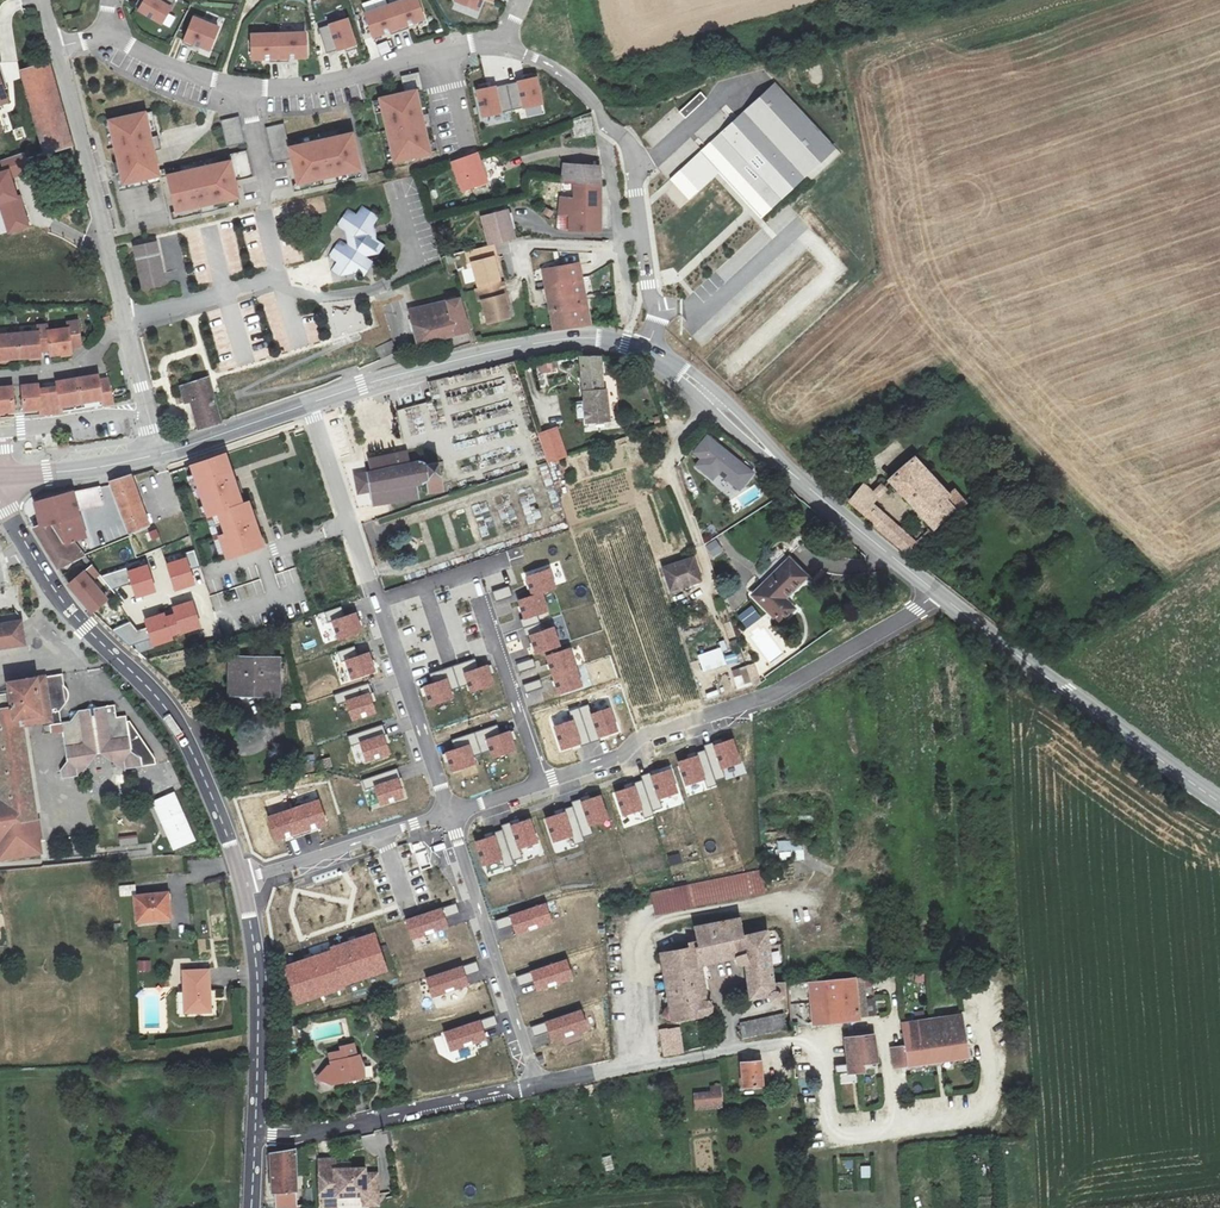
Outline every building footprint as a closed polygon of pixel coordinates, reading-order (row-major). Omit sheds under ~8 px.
[(179,0),(149,0),(148,1),(145,0),(143,0),(138,9),(165,24),(179,0)] [(412,26),(420,23),(429,20),(422,0),(413,0),(396,6),(405,32),(414,29),(412,26)] [(483,10),(487,0),(462,0),(461,2),(483,10)] [(387,35),(395,32),(396,36),(405,32),(396,6),(370,15),(378,38),(387,35)] [(332,54),(350,48),(351,52),(362,49),(352,19),(323,29),(332,54)] [(222,30),(197,20),(187,46),(196,49),(197,45),(205,48),(214,52),(222,30)] [(311,58),(310,34),(283,35),(284,63),(292,63),(292,59),(302,58),(311,58)] [(284,63),(283,35),(256,37),(257,61),(267,60),(275,60),(275,64),(284,63)] [(78,150),(53,61),(24,69),(48,151),(59,148),(61,155),(78,150)] [(429,115),(423,92),(431,90),(427,72),(408,76),(412,93),(387,99),(402,161),(437,153),(432,129),(439,127),(436,113),(429,115)] [(531,80),(512,84),(518,109),(547,103),(540,73),(530,75),(531,80)] [(9,104),(0,74),(0,107),(9,104)] [(482,86),(488,116),(518,109),(512,84),(493,88),(492,83),(482,86)] [(832,150),(775,87),(676,176),(695,196),(722,172),(760,214),(832,150)] [(436,113),(431,90),(423,92),(429,115),(436,113)] [(380,101),(394,163),(402,161),(387,99),(380,101)] [(162,137),(156,113),(149,115),(154,139),(162,137)] [(154,139),(149,115),(113,123),(114,124),(119,146),(124,170),(127,185),(163,177),(162,173),(157,153),(165,151),(162,137),(154,139)] [(250,145),(244,118),(225,122),(231,149),(250,145)] [(119,146),(114,124),(108,125),(113,147),(119,146)] [(356,135),(355,127),(292,142),(294,149),(356,135)] [(432,129),(437,153),(445,151),(439,127),(432,129)] [(364,170),(356,135),(294,149),(292,142),(290,133),(272,138),(278,164),(296,160),(302,185),(326,179),(328,186),(342,183),(340,176),(364,170)] [(24,152),(0,161),(2,167),(0,168),(0,209),(8,233),(28,227),(16,195),(10,179),(31,171),(24,152)] [(258,179),(252,152),(233,156),(234,164),(221,167),(172,178),(180,213),(204,208),(206,216),(219,212),(218,205),(241,200),(238,184),(258,179)] [(455,161),(463,188),(485,180),(477,153),(455,161)] [(172,178),(221,167),(220,159),(162,173),(163,177),(163,180),(172,178)] [(494,159),(485,162),(490,179),(499,177),(494,159)] [(574,181),(601,182),(600,165),(563,163),(561,181),(574,181)] [(127,185),(124,170),(118,171),(123,193),(164,184),(163,180),(163,177),(127,185)] [(364,170),(340,176),(342,183),(366,177),(364,170)] [(302,185),(297,186),(299,193),(328,186),(326,179),(302,185)] [(601,230),(601,182),(574,181),(573,198),(560,198),(558,229),(601,230)] [(432,202),(441,200),(437,188),(428,191),(432,202)] [(243,207),(241,200),(218,205),(219,212),(243,207)] [(180,213),(175,214),(177,222),(206,216),(204,208),(180,213)] [(500,268),(494,245),(515,240),(508,210),(481,217),(488,247),(465,253),(468,264),(471,264),(478,287),(501,281),(497,268),(500,268)] [(359,268),(361,274),(375,270),(372,259),(384,255),(374,212),(347,219),(353,245),(339,248),(344,271),(359,268)] [(234,224),(221,226),(228,268),(241,265),(234,224)] [(425,249),(435,247),(432,231),(422,233),(425,249)] [(168,287),(165,275),(158,246),(138,252),(148,292),(168,287)] [(553,329),(589,323),(582,262),(545,267),(553,329)] [(346,278),(361,274),(359,268),(344,271),(346,278)] [(510,303),(504,281),(475,288),(478,300),(481,299),(487,322),(510,316),(507,304),(510,303)] [(425,345),(473,331),(462,296),(414,310),(425,345)] [(100,316),(101,322),(111,320),(110,313),(100,316)] [(16,334),(21,358),(26,358),(47,356),(47,352),(56,351),(57,355),(79,352),(78,347),(89,346),(85,319),(74,321),(75,328),(53,330),(53,325),(43,325),(43,331),(16,334)] [(21,358),(16,334),(2,336),(2,329),(0,329),(0,355),(3,355),(4,360),(21,358)] [(380,360),(397,352),(392,341),(375,348),(380,360)] [(583,357),(588,421),(609,420),(601,355),(583,357)] [(540,374),(559,370),(557,362),(538,365),(540,374)] [(201,427),(224,419),(209,373),(155,387),(164,416),(171,414),(169,407),(193,401),(201,427)] [(66,412),(69,411),(68,406),(110,399),(110,403),(121,401),(117,379),(107,381),(105,376),(85,379),(63,382),(64,387),(46,390),(45,384),(29,385),(31,410),(46,409),(46,414),(66,412)] [(4,417),(4,412),(21,411),(19,386),(2,388),(2,393),(0,393),(0,418),(4,417)] [(68,406),(69,411),(110,403),(110,399),(68,406)] [(538,433),(548,463),(567,457),(557,427),(538,433)] [(693,453),(700,459),(694,466),(713,481),(719,473),(740,490),(754,473),(707,436),(693,453)] [(58,441),(59,450),(69,448),(67,440),(58,441)] [(407,463),(406,453),(370,459),(372,471),(368,471),(371,490),(373,505),(418,497),(416,487),(423,485),(422,477),(445,474),(442,458),(407,463)] [(242,505),(226,455),(191,466),(207,517),(211,516),(226,560),(262,548),(248,503),(242,505)] [(892,486),(936,531),(955,514),(959,518),(969,507),(956,495),(952,498),(916,464),(892,486)] [(371,490),(368,471),(356,474),(359,492),(371,490)] [(132,475),(113,483),(131,534),(151,527),(132,475)] [(83,490),(88,511),(108,505),(102,484),(83,490)] [(849,507),(908,558),(920,547),(873,506),(878,498),(866,487),(849,507)] [(98,547),(88,511),(83,490),(34,503),(40,525),(65,518),(72,540),(78,541),(85,552),(98,547)] [(70,558),(85,552),(78,541),(72,540),(65,518),(40,525),(33,527),(57,569),(71,563),(70,558)] [(157,529),(147,533),(150,542),(160,538),(157,529)] [(167,564),(175,590),(195,584),(190,568),(199,565),(194,550),(185,553),(186,558),(167,564)] [(751,593),(779,622),(795,607),(785,597),(809,576),(790,557),(751,593)] [(664,567),(671,590),(702,581),(695,558),(664,567)] [(136,598),(155,592),(146,564),(128,570),(127,568),(100,577),(110,588),(131,582),(136,598)] [(69,585),(92,612),(107,599),(93,581),(99,575),(91,566),(69,585)] [(527,577),(533,596),(542,593),(556,589),(550,569),(527,577)] [(493,592),(496,601),(512,596),(509,587),(493,592)] [(518,601),(524,619),(548,611),(542,593),(533,596),(518,601)] [(114,630),(129,645),(135,643),(138,651),(172,640),(170,637),(199,626),(192,600),(173,607),(173,610),(144,619),(147,630),(137,632),(130,623),(114,630)] [(739,616),(747,627),(760,618),(752,607),(739,616)] [(334,620),(340,638),(362,631),(356,613),(344,616),(342,608),(325,613),(328,622),(334,620)] [(29,651),(26,623),(0,626),(0,654),(29,651)] [(531,636),(536,654),(560,646),(554,628),(531,636)] [(346,660),(352,678),(374,671),(368,653),(358,656),(355,647),(339,652),(342,661),(346,660)] [(698,654),(701,672),(725,667),(722,649),(698,654)] [(547,657),(559,693),(582,685),(570,650),(547,657)] [(517,664),(520,671),(535,666),(533,658),(517,664)] [(235,660),(235,687),(261,688),(261,695),(277,696),(278,660),(235,660)] [(430,675),(433,684),(424,687),(430,705),(453,697),(451,689),(469,682),(472,691),(493,684),(487,666),(478,669),(475,660),(430,675)] [(756,663),(731,670),(736,690),(761,683),(756,663)] [(65,676),(51,677),(56,725),(57,729),(68,728),(68,716),(74,706),(74,704),(73,699),(72,694),(69,689),(66,688),(65,676)] [(25,718),(26,728),(56,725),(51,677),(39,679),(42,715),(25,718)] [(26,728),(25,718),(42,715),(39,679),(11,682),(12,694),(0,695),(0,783),(1,795),(0,795),(0,862),(38,857),(26,728)] [(524,684),(527,692),(542,687),(540,679),(524,684)] [(348,702),(354,720),(376,713),(367,685),(334,696),(337,706),(348,702)] [(533,711),(549,709),(547,694),(531,696),(533,711)] [(610,709),(590,715),(587,706),(570,711),(573,721),(554,727),(561,750),(618,732),(610,709)] [(78,715),(79,727),(80,735),(67,736),(70,760),(64,768),(66,781),(83,780),(103,752),(127,773),(146,772),(145,760),(135,752),(132,725),(124,725),(123,712),(105,713),(99,710),(92,714),(78,715)] [(362,743),(368,761),(390,754),(381,726),(347,737),(351,747),(362,743)] [(452,741),(455,750),(446,753),(452,771),(476,763),(473,755),(491,749),(494,757),(516,750),(510,732),(501,735),(497,726),(452,741)] [(57,729),(50,729),(50,737),(67,736),(80,735),(79,727),(68,728),(57,729)] [(678,763),(685,785),(705,779),(707,786),(715,783),(714,779),(723,777),(720,769),(739,763),(732,740),(711,746),(711,744),(704,747),(705,751),(698,754),(698,757),(678,763)] [(375,787),(381,804),(403,797),(394,770),(361,780),(364,791),(375,787)] [(616,793),(623,815),(644,809),(646,816),(654,813),(652,809),(661,807),(658,799),(677,793),(670,770),(650,776),(649,774),(642,777),(644,781),(636,784),(637,787),(616,793)] [(152,802),(173,849),(195,840),(174,793),(152,802)] [(546,819),(553,842),(574,835),(576,842),(583,840),(582,836),(591,833),(588,825),(607,819),(600,796),(580,802),(579,801),(572,803),(574,808),(566,810),(567,813),(546,819)] [(319,801),(268,817),(276,842),(327,826),(319,801)] [(476,843),(483,865),(503,859),(506,865),(513,863),(512,859),(521,856),(518,848),(537,842),(530,819),(510,826),(509,824),(502,826),(504,831),(496,833),(497,836),(476,843)] [(423,848),(421,842),(412,846),(415,851),(423,848)] [(795,861),(804,859),(802,846),(792,847),(795,861)] [(758,872),(654,892),(659,913),(757,894),(758,872)] [(120,896),(136,894),(135,884),(119,886),(120,896)] [(136,896),(138,922),(171,920),(170,893),(136,896)] [(513,923),(516,933),(552,922),(546,903),(496,919),(498,927),(513,923)] [(447,925),(443,915),(458,910),(456,904),(406,920),(411,937),(447,925)] [(661,954),(668,1018),(678,1021),(705,1016),(712,1013),(712,1007),(706,1002),(701,967),(726,961),(737,959),(740,964),(746,965),(751,1000),(767,1000),(768,1004),(773,1003),(775,998),(780,996),(780,993),(778,982),(773,983),(768,932),(743,938),(739,920),(695,928),(700,949),(661,954)] [(344,987),(343,984),(385,970),(374,935),(331,948),(333,952),(285,967),(297,1002),(344,987)] [(138,960),(138,972),(151,972),(151,960),(138,960)] [(535,979),(538,990),(574,979),(568,960),(518,976),(520,983),(535,979)] [(468,984),(464,974),(478,969),(476,963),(427,979),(432,996),(468,984)] [(185,972),(185,993),(193,993),(194,1015),(213,1014),(212,972),(185,972)] [(809,984),(813,1026),(861,1021),(860,1016),(875,1014),(871,979),(809,984)] [(193,993),(185,993),(186,1015),(194,1015),(193,993)] [(551,1030),(554,1040),(590,1029),(584,1010),(534,1027),(536,1034),(551,1030)] [(745,1022),(747,1040),(765,1036),(793,1031),(791,1015),(745,1022)] [(892,1049),(895,1065),(968,1056),(963,1015),(903,1023),(906,1047),(892,1049)] [(486,1038),(482,1028),(497,1024),(494,1017),(445,1033),(450,1050),(486,1038)] [(662,1029),(667,1057),(685,1054),(681,1027),(662,1029)] [(839,1075),(840,1084),(859,1082),(858,1074),(866,1074),(865,1065),(877,1064),(874,1035),(845,1038),(849,1074),(839,1075)] [(329,1066),(333,1086),(345,1084),(348,1087),(354,1082),(365,1080),(367,1067),(364,1067),(361,1057),(357,1058),(356,1045),(342,1047),(343,1051),(329,1053),(332,1065),(329,1066)] [(497,1058),(479,1061),(480,1070),(498,1067),(497,1058)] [(740,1065),(741,1093),(764,1093),(763,1064),(740,1065)] [(699,1092),(699,1108),(724,1106),(724,1086),(713,1086),(713,1091),(699,1092)] [(269,1154),(273,1195),(275,1195),(276,1207),(299,1207),(299,1192),(296,1192),(295,1150),(269,1154)] [(611,1155),(602,1157),(606,1171),(615,1169),(611,1155)] [(367,1167),(349,1168),(349,1164),(335,1164),(335,1158),(318,1158),(320,1206),(335,1205),(335,1195),(363,1194),(364,1206),(378,1205),(378,1174),(367,1174),(367,1167)] [(860,1167),(861,1178),(870,1178),(869,1166),(860,1167)]
